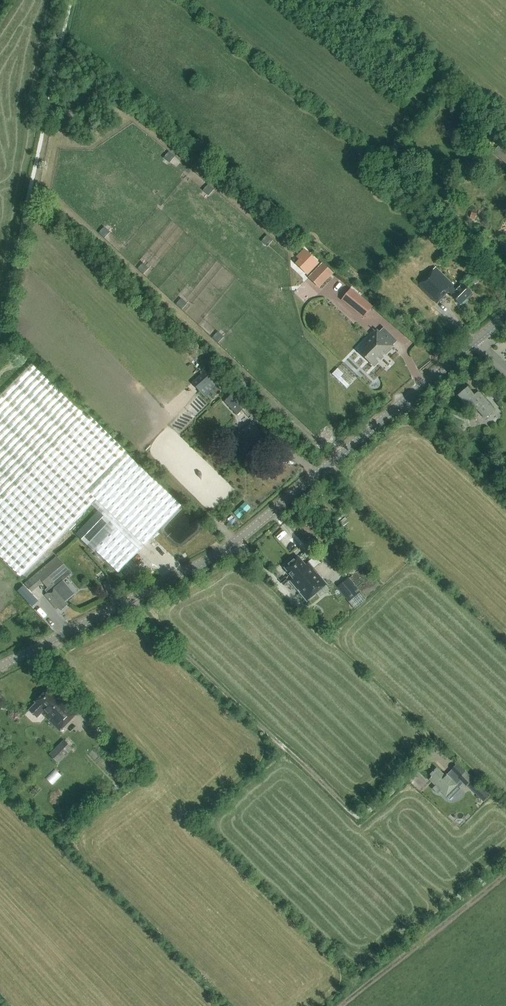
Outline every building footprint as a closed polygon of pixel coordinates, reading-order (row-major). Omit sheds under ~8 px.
[(302,264),(311,272),(318,264),(309,256),(302,264)] [(325,261),(311,276),(323,287),(336,271),(325,261)] [(461,304),(472,293),(463,284),(456,291),(453,287),(454,286),(435,268),(418,285),(437,302),(448,291),(461,304)] [(475,285),(480,280),(477,276),(471,281),(475,285)] [(351,288),(341,300),(363,318),(373,306),(351,288)] [(360,353),(374,366),(394,346),(393,345),(397,341),(384,328),(380,332),(377,329),(363,342),(367,346),(360,353)] [(86,418),(32,364),(0,396),(0,557),(20,576),(91,504),(98,511),(76,534),(94,552),(95,550),(117,572),(182,506),(171,495),(125,452),(126,451),(88,416),(86,418)] [(206,370),(192,382),(204,396),(210,391),(214,397),(221,390),(217,385),(218,384),(206,370)] [(461,401),(470,411),(475,407),(485,419),(495,411),(478,391),(474,395),(467,387),(458,395),(462,400),(461,401)] [(495,387),(489,392),(498,402),(503,398),(495,387)] [(224,401),(237,415),(248,405),(235,391),(224,401)] [(253,422),(241,432),(238,434),(245,443),(249,441),(258,451),(260,450),(262,452),(269,446),(264,440),(267,438),(253,422)] [(335,536),(330,530),(323,535),(328,541),(335,536)] [(36,574),(42,580),(50,590),(45,595),(57,609),(59,607),(61,611),(69,604),(66,601),(68,599),(54,583),(69,570),(56,556),(36,574)] [(307,601),(327,585),(309,563),(305,565),(298,557),(285,568),(294,579),(290,581),(307,601)] [(285,577),(280,582),(284,586),(289,581),(285,577)] [(337,587),(349,602),(361,592),(349,577),(337,587)] [(60,731),(78,713),(58,693),(56,695),(48,688),(35,702),(36,703),(31,708),(39,716),(42,713),(60,731)] [(70,752),(61,743),(49,754),(58,763),(70,752)] [(125,759),(121,764),(133,776),(138,772),(125,759)] [(47,777),(54,784),(64,775),(57,768),(47,777)] [(445,796),(446,795),(449,799),(460,788),(457,785),(460,781),(466,786),(467,785),(473,779),(466,771),(461,776),(453,768),(447,774),(444,776),(437,768),(430,774),(433,777),(430,780),(436,786),(433,788),(439,794),(441,791),(445,796)] [(489,795),(473,779),(467,785),(483,801),(489,795)] [(102,790),(85,802),(90,809),(107,796),(102,790)]
